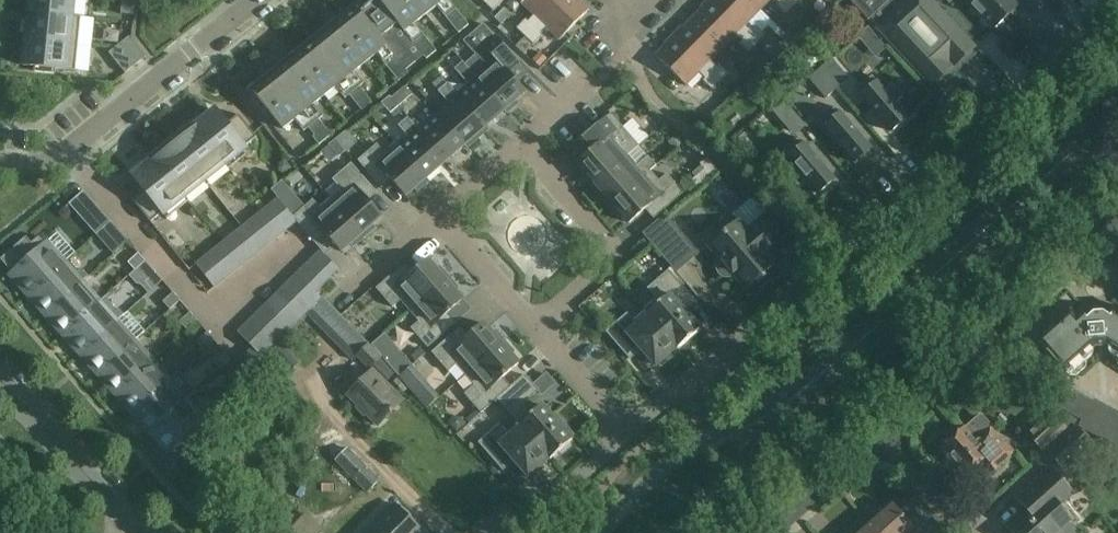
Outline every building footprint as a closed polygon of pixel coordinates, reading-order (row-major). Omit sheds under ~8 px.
[(75,0),(30,0),(29,12),(73,16),(73,15),(75,0)] [(121,14),(134,15),(135,0),(122,0),(121,14)] [(391,29),(399,23),(381,0),(375,0),(361,11),(382,37),(391,29)] [(399,23),(414,42),(424,35),(415,23),(437,6),(446,17),(457,8),(450,0),(381,0),(399,23)] [(484,3),(493,11),(504,0),(487,0),(484,3)] [(533,17),(528,22),(525,19),(517,29),(525,36),(561,0),(524,0),(520,4),(533,17)] [(525,36),(534,44),(542,36),(540,34),(545,29),(558,41),(588,11),(577,1),(578,0),(561,0),(525,36)] [(691,19),(721,49),(735,35),(742,42),(740,44),(749,53),(756,46),(709,0),(707,0),(700,8),(701,10),(691,19)] [(758,12),(746,0),(709,0),(756,46),(765,36),(756,27),(753,30),(747,24),(758,12)] [(758,12),(770,0),(746,0),(758,12)] [(784,0),(775,0),(779,4),(776,6),(786,15),(792,8),(784,0)] [(792,8),(800,0),(784,0),(792,8)] [(971,47),(926,0),(844,0),(864,21),(867,19),(875,28),(874,28),(929,86),(971,47)] [(992,30),(1006,17),(990,0),(964,0),(992,30)] [(1020,4),(1016,0),(990,0),(1006,17),(1020,4)] [(308,127),(318,120),(324,115),(315,103),(337,86),(346,97),(349,95),(358,87),(365,82),(356,71),(378,53),(387,65),(397,57),(394,53),(388,45),(382,37),(361,11),(359,8),(255,92),(284,128),(296,119),(305,130),(308,127)] [(463,16),(457,8),(446,17),(452,25),(463,16)] [(510,14),(504,8),(495,17),(501,23),(510,14)] [(29,12),(27,38),(79,43),(82,16),(73,15),(73,16),(29,12)] [(463,16),(452,25),(459,33),(470,24),(463,16)] [(680,28),(671,37),(718,83),(728,73),(719,64),(716,67),(710,61),(721,49),(691,19),(681,29),(680,28)] [(477,78),(504,110),(507,113),(518,104),(515,101),(524,93),(517,84),(528,74),(496,37),(495,38),(483,24),(463,41),(488,69),(477,78)] [(391,29),(382,37),(388,45),(398,37),(391,29)] [(430,43),(424,35),(414,42),(421,50),(430,43)] [(388,45),(394,53),(404,45),(398,37),(388,45)] [(718,83),(671,37),(663,45),(664,47),(654,57),(684,87),(698,73),(705,79),(703,81),(712,90),(718,83)] [(55,72),(56,68),(76,70),(79,43),(27,38),(24,65),(36,66),(35,70),(55,72)] [(118,45),(134,66),(144,58),(128,38),(118,45)] [(547,41),(528,64),(543,76),(562,53),(547,41)] [(437,50),(430,43),(421,50),(427,58),(437,50)] [(123,75),(134,66),(118,45),(107,54),(123,75)] [(410,53),(404,45),(394,53),(397,57),(401,61),(410,53)] [(401,61),(403,64),(407,69),(417,61),(410,53),(401,61)] [(403,64),(401,61),(397,57),(387,65),(393,73),(403,64)] [(849,78),(832,58),(820,68),(837,88),(849,78)] [(455,69),(469,85),(458,95),(457,95),(485,127),(504,110),(477,78),(464,62),(455,69)] [(410,72),(407,69),(403,64),(393,73),(400,80),(410,72)] [(837,88),(820,68),(809,78),(826,98),(837,88)] [(872,76),(856,90),(891,131),(907,118),(895,103),(903,96),(892,83),(884,90),(872,76)] [(448,103),(437,113),(465,144),(465,145),(467,147),(478,138),(476,135),(485,127),(457,95),(458,95),(447,83),(438,91),(448,103)] [(391,98),(398,106),(412,95),(404,86),(391,98)] [(365,95),(358,87),(349,95),(355,103),(365,95)] [(371,103),(365,95),(355,103),(362,110),(371,103)] [(390,113),(398,106),(391,98),(389,96),(381,103),(390,113)] [(130,172),(134,177),(144,190),(133,199),(151,222),(162,213),(166,219),(250,152),(245,146),(257,136),(239,114),(228,123),(215,107),(194,123),(193,121),(130,172)] [(871,148),(836,107),(819,120),(855,162),(871,148)] [(793,131),(803,123),(791,108),(781,117),(793,131)] [(465,144),(437,113),(418,129),(417,130),(445,162),(465,145),(465,144)] [(577,164),(585,173),(582,175),(591,186),(626,156),(626,157),(638,146),(610,114),(572,148),(582,159),(577,164)] [(753,154),(753,116),(724,115),(723,153),(753,154)] [(409,138),(398,147),(397,147),(425,179),(426,179),(445,162),(417,130),(418,129),(408,117),(398,126),(409,138)] [(308,127),(315,135),(324,128),(318,120),(308,127)] [(324,128),(315,135),(313,137),(319,145),(330,136),(324,128)] [(835,179),(799,137),(783,151),(795,165),(787,172),(798,185),(806,179),(818,193),(835,179)] [(345,151),(335,140),(328,146),(338,157),(345,151)] [(397,147),(398,147),(395,143),(384,152),(377,144),(358,161),(377,183),(386,174),(406,196),(415,188),(417,191),(428,182),(426,179),(425,179),(397,147)] [(635,167),(626,157),(626,156),(591,186),(600,197),(603,194),(611,203),(649,170),(649,171),(655,166),(647,156),(635,167)] [(341,190),(330,199),(364,238),(375,228),(372,225),(381,217),(362,195),(372,187),(351,164),(332,180),(341,190)] [(618,217),(621,214),(629,223),(651,204),(659,213),(683,193),(666,174),(658,181),(649,171),(649,170),(611,203),(608,206),(618,217)] [(277,199),(266,207),(286,230),(296,221),(293,217),(277,199)] [(293,217),(296,221),(312,239),(323,230),(342,252),(351,244),(354,247),(364,238),(330,199),(320,208),(313,200),(293,217)] [(266,207),(256,215),(276,238),(286,230),(266,207)] [(88,227),(95,235),(110,222),(103,214),(88,227)] [(718,269),(720,274),(724,277),(729,277),(734,275),(746,288),(776,263),(767,253),(786,237),(766,214),(747,230),(739,220),(709,246),(721,260),(718,264),(718,269)] [(256,215),(246,223),(266,246),(276,238),(256,215)] [(687,241),(664,215),(643,234),(646,238),(652,245),(677,273),(692,260),(680,247),(687,241)] [(256,254),(266,246),(246,223),(236,232),(256,254)] [(236,232),(226,240),(246,262),(256,254),(236,232)] [(117,250),(128,241),(121,234),(110,243),(117,250)] [(27,295),(66,261),(48,240),(45,243),(39,237),(24,250),(30,257),(9,275),(27,295)] [(226,240),(216,248),(236,270),(246,262),(226,240)] [(206,256),(226,278),(236,270),(216,248),(206,256)] [(308,263),(327,282),(339,270),(320,251),(308,263)] [(129,263),(135,270),(144,261),(138,254),(129,263)] [(226,278),(206,256),(195,264),(214,288),(226,278)] [(410,311),(449,277),(439,267),(436,269),(428,260),(406,279),(398,269),(376,288),(393,307),(401,300),(410,311)] [(66,261),(27,295),(44,315),(83,280),(89,276),(86,273),(80,270),(77,273),(66,261)] [(144,261),(135,270),(136,270),(129,276),(136,284),(141,286),(148,293),(162,280),(144,261)] [(308,263),(298,273),(316,292),(327,282),(308,263)] [(677,347),(676,347),(677,348),(699,329),(679,306),(691,296),(668,270),(647,288),(656,298),(643,309),(645,311),(677,347)] [(321,297),(316,292),(298,273),(288,283),(311,307),(321,297)] [(449,277),(410,311),(419,321),(411,328),(428,347),(449,328),(441,319),(463,300),(455,290),(458,288),(449,277)] [(101,300),(83,280),(44,315),(62,335),(101,300)] [(288,283),(278,293),(301,317),(306,312),(311,307),(288,283)] [(170,309),(180,300),(173,292),(163,302),(170,309)] [(268,303),(291,327),(301,317),(278,293),(268,303)] [(62,335),(79,354),(118,320),(124,315),(120,310),(116,309),(105,297),(102,301),(101,300),(62,335)] [(321,297),(311,307),(306,312),(324,330),(339,315),(324,300),(321,297)] [(268,303),(258,313),(281,336),(291,327),(268,303)] [(656,365),(658,363),(661,366),(672,357),(669,354),(676,347),(677,347),(645,311),(633,321),(627,313),(606,332),(625,353),(637,344),(656,365)] [(1105,346),(1117,354),(1117,316),(1113,312),(1109,318),(1102,313),(1093,314),(1086,320),(1081,315),(1076,319),(1070,312),(1036,342),(1064,374),(1094,347),(1105,346)] [(179,322),(186,330),(196,321),(190,313),(179,322)] [(258,313),(248,323),(272,346),(281,336),(258,313)] [(136,339),(118,320),(79,354),(97,374),(136,339)] [(214,340),(196,321),(186,330),(185,331),(195,343),(197,341),(203,349),(214,340)] [(238,332),(253,347),(262,356),(272,346),(248,323),(238,332)] [(495,330),(492,333),(484,324),(462,343),(454,333),(432,352),(448,371),(456,364),(465,375),(505,341),(495,330)] [(573,348),(577,357),(598,347),(593,338),(573,348)] [(97,374),(114,394),(153,359),(136,339),(97,374)] [(498,398),(505,392),(497,382),(519,363),(511,354),(514,351),(505,341),(465,375),(475,385),(465,394),(481,413),(498,398)] [(369,345),(358,356),(370,368),(381,357),(369,345)] [(270,364),(262,356),(253,347),(234,366),(250,383),(270,364)] [(220,370),(231,361),(224,353),(214,362),(220,370)] [(171,379),(153,359),(114,394),(131,414),(171,379)] [(408,386),(421,374),(413,365),(399,377),(408,386)] [(349,395),(378,425),(403,400),(385,383),(373,371),(349,395)] [(525,375),(505,392),(498,398),(522,426),(522,425),(550,457),(549,458),(550,459),(572,440),(570,437),(573,434),(564,423),(561,426),(542,405),(531,415),(522,404),(538,391),(539,390),(534,385),(525,375)] [(183,392),(171,379),(131,414),(149,433),(188,399),(196,391),(191,385),(183,392)] [(432,387),(419,399),(427,408),(440,396),(432,387)] [(1084,397),(1078,408),(1086,412),(1092,401),(1084,397)] [(206,419),(188,399),(149,433),(167,454),(188,435),(194,442),(209,429),(203,422),(206,419)] [(1072,418),(1080,423),(1083,418),(1086,412),(1078,408),(1072,418)] [(1042,453),(1065,430),(1051,416),(1028,439),(1042,453)] [(1080,423),(1078,427),(1086,431),(1092,423),(1083,418),(1080,423)] [(1102,428),(1092,423),(1086,431),(1096,437),(1102,428)] [(522,425),(522,426),(510,436),(499,424),(479,442),(498,464),(509,454),(528,476),(531,474),(534,477),(545,468),(542,464),(549,458),(550,457),(522,425)] [(991,424),(973,440),(963,429),(941,448),(965,475),(985,458),(996,472),(1017,454),(991,424)] [(1075,426),(1047,451),(1065,470),(1092,445),(1075,426)] [(1107,442),(1112,434),(1102,428),(1096,437),(1107,442)] [(1107,442),(1117,448),(1117,445),(1117,437),(1112,434),(1107,442)] [(335,462),(366,494),(380,480),(348,448),(335,462)] [(1051,470),(1049,469),(1015,500),(1027,512),(1007,530),(1010,532),(1060,532),(1071,523),(1057,507),(1072,493),(1051,470)] [(424,532),(395,504),(366,532),(424,532)] [(878,532),(919,532),(894,505),(871,525),(878,532)]
